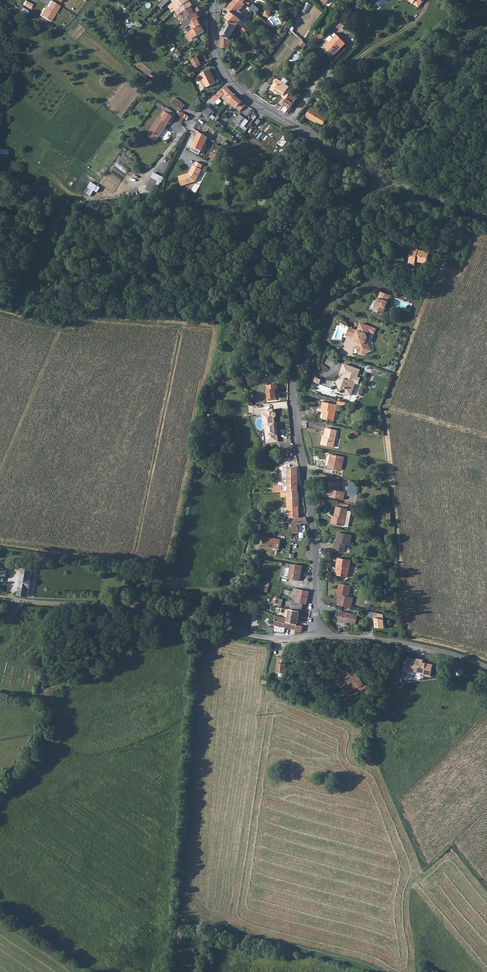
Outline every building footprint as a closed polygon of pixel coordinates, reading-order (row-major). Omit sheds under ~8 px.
[(60,5),(51,0),(47,9),(45,8),(41,15),(51,21),(60,5)] [(180,6),(183,11),(191,6),(192,5),(189,0),(180,6)] [(227,8),(230,11),(241,18),(242,17),(240,16),(243,12),(240,10),(244,3),(245,2),(241,0),(233,0),(232,1),(227,8)] [(417,9),(421,4),(417,0),(407,0),(417,9)] [(254,4),(250,8),(256,13),(260,9),(254,4)] [(185,14),(179,17),(182,21),(187,17),(195,12),(195,13),(197,12),(200,10),(198,7),(193,10),(192,9),(185,14)] [(266,9),(264,15),(270,17),(272,12),(266,9)] [(230,11),(227,17),(230,20),(238,27),(243,19),(241,18),(230,11)] [(185,28),(190,24),(198,18),(200,17),(197,12),(195,13),(195,12),(187,17),(182,21),(185,28)] [(198,18),(190,24),(194,30),(201,25),(201,23),(198,18)] [(230,20),(222,33),(222,34),(231,39),(238,27),(230,20)] [(188,39),(190,42),(193,40),(194,42),(199,40),(197,36),(205,32),(201,25),(194,30),(189,32),(185,35),(188,39)] [(222,34),(221,44),(222,48),(230,50),(231,41),(231,39),(222,34)] [(325,45),(333,53),(344,41),(338,35),(331,42),(330,41),(325,45)] [(344,41),(333,53),(335,55),(346,44),(344,41)] [(197,56),(191,59),(196,68),(201,65),(197,56)] [(244,68),(241,70),(245,74),(254,66),(251,62),(244,68)] [(198,75),(200,81),(203,80),(207,86),(207,87),(216,83),(209,69),(198,75)] [(278,80),(271,88),(274,90),(272,92),(276,94),(277,92),(278,93),(285,85),(278,80)] [(285,85),(278,93),(279,94),(282,97),(286,100),(290,94),(292,91),(288,88),(289,87),(285,85)] [(227,86),(213,99),(215,101),(221,96),(227,103),(235,95),(231,89),(227,86)] [(323,93),(318,89),(313,96),(317,99),(323,93)] [(290,94),(284,103),(282,105),(290,109),(296,98),(290,94)] [(227,103),(227,104),(228,105),(231,102),(237,107),(236,109),(239,112),(246,105),(235,95),(227,103)] [(175,98),(171,103),(181,110),(185,105),(175,98)] [(207,106),(202,112),(208,116),(212,111),(207,106)] [(311,107),(305,116),(310,119),(323,126),(328,117),(311,107)] [(149,138),(154,141),(156,140),(159,137),(168,123),(170,125),(174,118),(164,111),(159,118),(159,117),(150,131),(151,131),(148,135),(149,138)] [(182,112),(179,115),(187,120),(190,117),(182,112)] [(237,122),(240,125),(245,119),(245,118),(242,116),(237,122)] [(208,138),(198,133),(193,145),(191,150),(195,153),(199,155),(201,151),(208,138)] [(210,156),(215,159),(218,153),(213,151),(210,156)] [(189,172),(179,175),(181,184),(195,180),(202,169),(201,168),(203,165),(197,161),(192,168),(191,168),(189,172)] [(94,190),(99,192),(101,186),(90,182),(86,193),(92,195),(94,190)] [(413,248),(411,256),(426,263),(428,254),(419,251),(419,250),(413,248)] [(426,263),(411,256),(408,264),(415,266),(416,262),(425,264),(426,263)] [(379,292),(372,311),(381,315),(388,295),(379,292)] [(374,329),(359,323),(356,330),(353,338),(354,338),(353,339),(353,341),(354,342),(355,341),(357,345),(355,345),(353,346),(356,352),(358,352),(359,354),(361,354),(365,353),(363,349),(366,348),(364,342),(366,337),(364,333),(368,332),(369,332),(372,333),(374,329)] [(353,338),(356,330),(348,327),(345,335),(353,338)] [(359,370),(344,365),(341,373),(345,375),(344,379),(343,379),(336,382),(341,391),(342,390),(345,388),(352,391),(354,383),(357,384),(359,379),(356,378),(359,370)] [(275,395),(274,385),(266,385),(267,400),(278,399),(277,395),(275,395)] [(324,404),(322,411),(325,412),(323,420),(335,423),(338,407),(324,404)] [(269,428),(270,434),(273,434),(274,439),(279,438),(279,433),(280,433),(279,427),(279,422),(278,422),(277,416),(278,416),(279,414),(279,413),(278,412),(277,412),(277,409),(271,409),(271,412),(267,413),(268,423),(271,423),(272,428),(269,428)] [(324,438),(323,445),(334,448),(338,433),(328,430),(326,439),(324,438)] [(332,456),(329,469),(341,471),(344,459),(332,456)] [(284,467),(284,475),(297,475),(297,468),(284,467)] [(297,475),(284,475),(284,483),(297,483),(297,475)] [(324,497),(343,500),(344,493),(338,492),(340,484),(338,483),(331,482),(329,481),(328,490),(325,489),(324,497)] [(348,481),(348,494),(356,495),(357,482),(348,481)] [(297,483),(284,483),(284,492),(286,492),(289,492),(298,492),(297,483)] [(288,516),(286,516),(286,519),(293,519),(293,517),(299,517),(299,510),(299,496),(290,496),(288,496),(289,507),(288,507),(288,516)] [(333,519),(332,523),(344,526),(346,517),(348,510),(347,510),(340,508),(337,508),(335,520),(333,519)] [(293,517),(293,519),(294,530),(294,533),(299,533),(299,523),(309,523),(306,517),(301,517),(299,517),(293,517)] [(336,539),(335,547),(346,551),(347,545),(351,546),(354,535),(339,532),(338,539),(336,539)] [(281,539),(267,536),(265,548),(272,549),(272,548),(279,549),(281,539)] [(339,557),(335,574),(347,577),(351,560),(339,557)] [(304,565),(293,564),(292,567),(289,567),(289,568),(286,568),(285,577),(301,580),(304,565)] [(22,569),(18,595),(29,597),(33,571),(22,569)] [(338,601),(338,605),(351,607),(353,597),(349,596),(351,585),(339,582),(337,592),(339,593),(338,599),(338,600),(338,601)] [(293,600),(290,610),(291,610),(299,612),(300,611),(301,612),(304,603),(306,604),(309,591),(295,587),(293,595),(292,600),(293,600)] [(289,619),(288,622),(297,624),(300,611),(299,612),(291,610),(289,619)] [(341,611),(339,622),(347,623),(347,622),(357,624),(359,614),(341,611)] [(384,614),(371,611),(370,617),(375,617),(376,628),(385,628),(384,614)] [(280,616),(277,615),(274,631),(286,632),(286,627),(296,630),(297,624),(288,622),(289,619),(285,618),(280,616)] [(289,657),(280,657),(279,672),(287,673),(289,657)] [(406,662),(405,667),(413,669),(412,671),(424,673),(424,675),(430,677),(433,664),(423,662),(423,659),(418,658),(417,659),(408,657),(407,662),(406,662)] [(456,666),(454,668),(457,672),(457,674),(458,675),(460,675),(462,675),(463,674),(464,672),(464,671),(463,669),(462,668),(459,668),(456,666)] [(342,684),(347,693),(355,689),(356,691),(359,689),(361,691),(368,687),(364,679),(363,680),(360,676),(359,673),(357,672),(355,672),(354,673),(353,675),(354,677),(342,684)]
